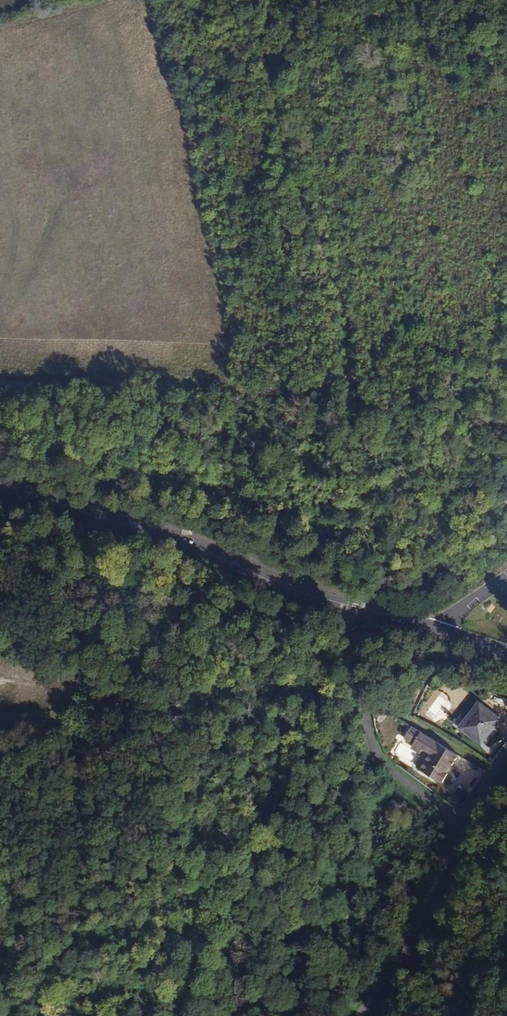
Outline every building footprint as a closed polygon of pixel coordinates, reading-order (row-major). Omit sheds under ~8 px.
[(477,702),(458,726),(479,742),(499,718),(477,702)] [(457,754),(411,726),(404,738),(413,743),(412,745),(421,750),(423,748),(429,752),(419,769),(439,780),(439,779),(442,781),(447,772),(445,770),(448,765),(450,766),(457,754)]
